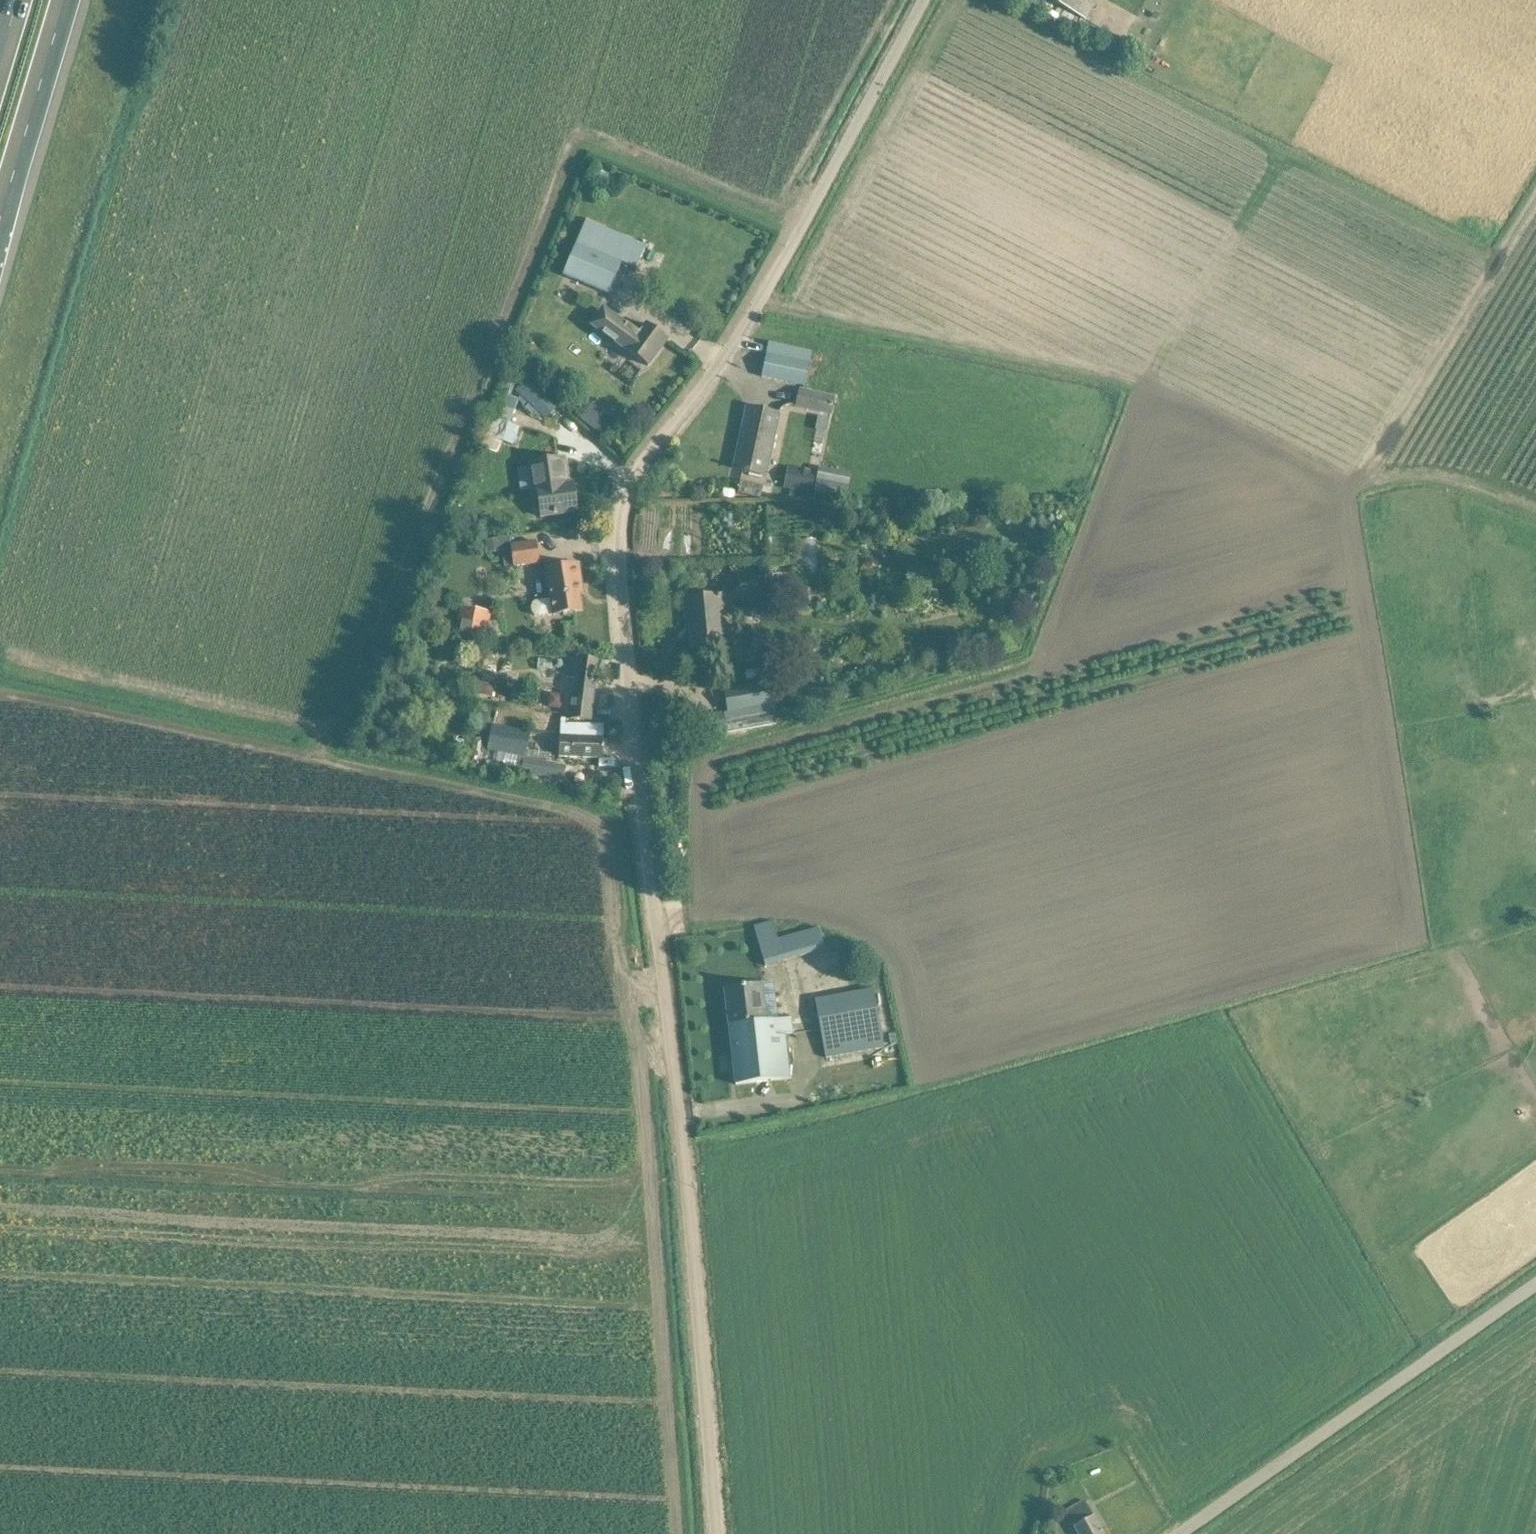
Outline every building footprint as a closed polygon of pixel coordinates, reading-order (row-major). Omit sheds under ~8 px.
[(82,18),(87,0),(76,0),(72,15),(82,18)] [(1084,21),(1095,0),(1044,0),(1084,21)] [(645,247),(586,222),(564,274),(608,293),(622,262),(636,268),(645,247)] [(628,351),(627,351),(648,366),(667,340),(647,325),(637,339),(601,314),(592,327),(605,336),(606,336),(618,344),(628,351)] [(804,387),(811,353),(769,344),(762,378),(804,387)] [(815,391),(850,390),(849,371),(814,372),(815,391)] [(501,414),(517,422),(530,393),(515,386),(501,414)] [(797,407),(830,415),(833,399),(800,392),(797,407)] [(779,416),(767,413),(747,409),(741,438),(743,439),(740,451),(738,450),(734,470),(744,472),(744,473),(747,474),(748,473),(765,477),(779,416)] [(493,419),(486,435),(513,447),(520,429),(509,425),(493,419)] [(561,447),(539,450),(544,487),(536,488),(540,517),(577,512),(573,484),(566,485),(561,447)] [(820,468),(817,479),(814,493),(844,499),(850,473),(820,468)] [(787,469),(783,489),(811,494),(815,474),(787,469)] [(487,554),(502,552),(499,538),(485,541),(487,554)] [(513,568),(541,563),(537,542),(510,547),(513,568)] [(578,565),(559,568),(546,570),(551,599),(537,601),(534,602),(532,604),(531,606),(531,611),(533,614),(534,617),(536,618),(539,618),(582,612),(579,588),(582,587),(578,565)] [(722,596),(705,597),(685,599),(687,618),(690,618),(692,648),(723,645),(720,615),(723,615),(722,596)] [(467,611),(463,633),(483,638),(486,624),(488,615),(467,611)] [(581,658),(599,657),(597,638),(580,639),(581,658)] [(598,661),(578,659),(577,666),(569,665),(567,676),(576,677),(570,719),(591,722),(598,661)] [(754,677),(772,675),(770,665),(753,667),(754,677)] [(495,684),(477,682),(474,695),(494,698),(495,684)] [(729,714),(701,719),(705,741),(728,737),(727,732),(778,723),(775,705),(771,706),(767,683),(763,684),(744,687),(724,691),(728,713),(729,714)] [(551,704),(564,705),(565,691),(544,690),(544,703),(551,703),(551,704)] [(560,720),(558,757),(583,758),(603,759),(604,725),(584,725),(565,724),(565,719),(563,719),(560,718),(560,720)] [(494,722),(488,751),(525,758),(531,729),(494,722)] [(779,941),(774,923),(756,928),(766,968),(826,953),(820,931),(779,941)] [(766,1023),(764,1005),(762,985),(725,990),(736,1085),(790,1079),(784,1035),(792,1034),(790,1019),(766,1023)] [(883,1048),(873,990),(815,1000),(825,1058),(883,1048)] [(1085,1502),(1066,1513),(1078,1533),(1103,1533),(1085,1502)]
